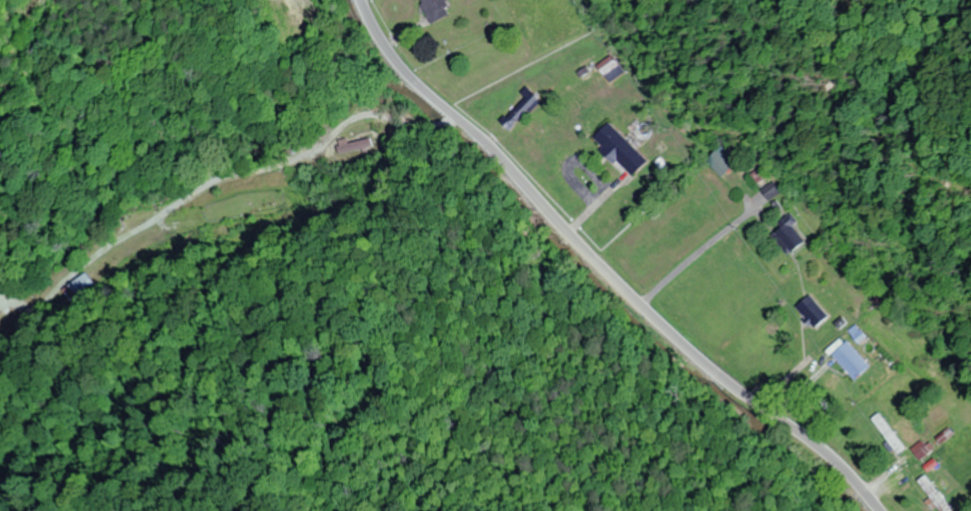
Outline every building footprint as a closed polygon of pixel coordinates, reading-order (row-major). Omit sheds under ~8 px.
[(432,24),(452,15),(446,0),(422,0),(432,24)] [(621,72),(614,56),(600,63),(607,79),(621,72)] [(500,120),(511,130),(541,99),(530,89),(500,120)] [(632,176),(648,159),(609,122),(593,139),(632,176)] [(337,144),(340,157),(387,148),(384,137),(365,141),(365,138),(337,144)] [(737,161),(724,144),(704,159),(718,176),(737,161)] [(766,199),(778,193),(773,182),(761,188),(766,199)] [(768,232),(785,256),(805,242),(788,218),(768,232)] [(74,301),(103,281),(94,268),(65,288),(74,301)] [(13,295),(1,286),(0,288),(0,307),(3,309),(13,295)] [(795,305),(811,328),(827,317),(810,294),(795,305)] [(868,367),(846,341),(831,354),(853,380),(868,367)] [(873,417),(894,455),(902,450),(881,413),(873,417)] [(911,447),(919,459),(929,452),(921,441),(911,447)] [(940,510),(947,510),(950,509),(924,476),(917,481),(940,510)]
